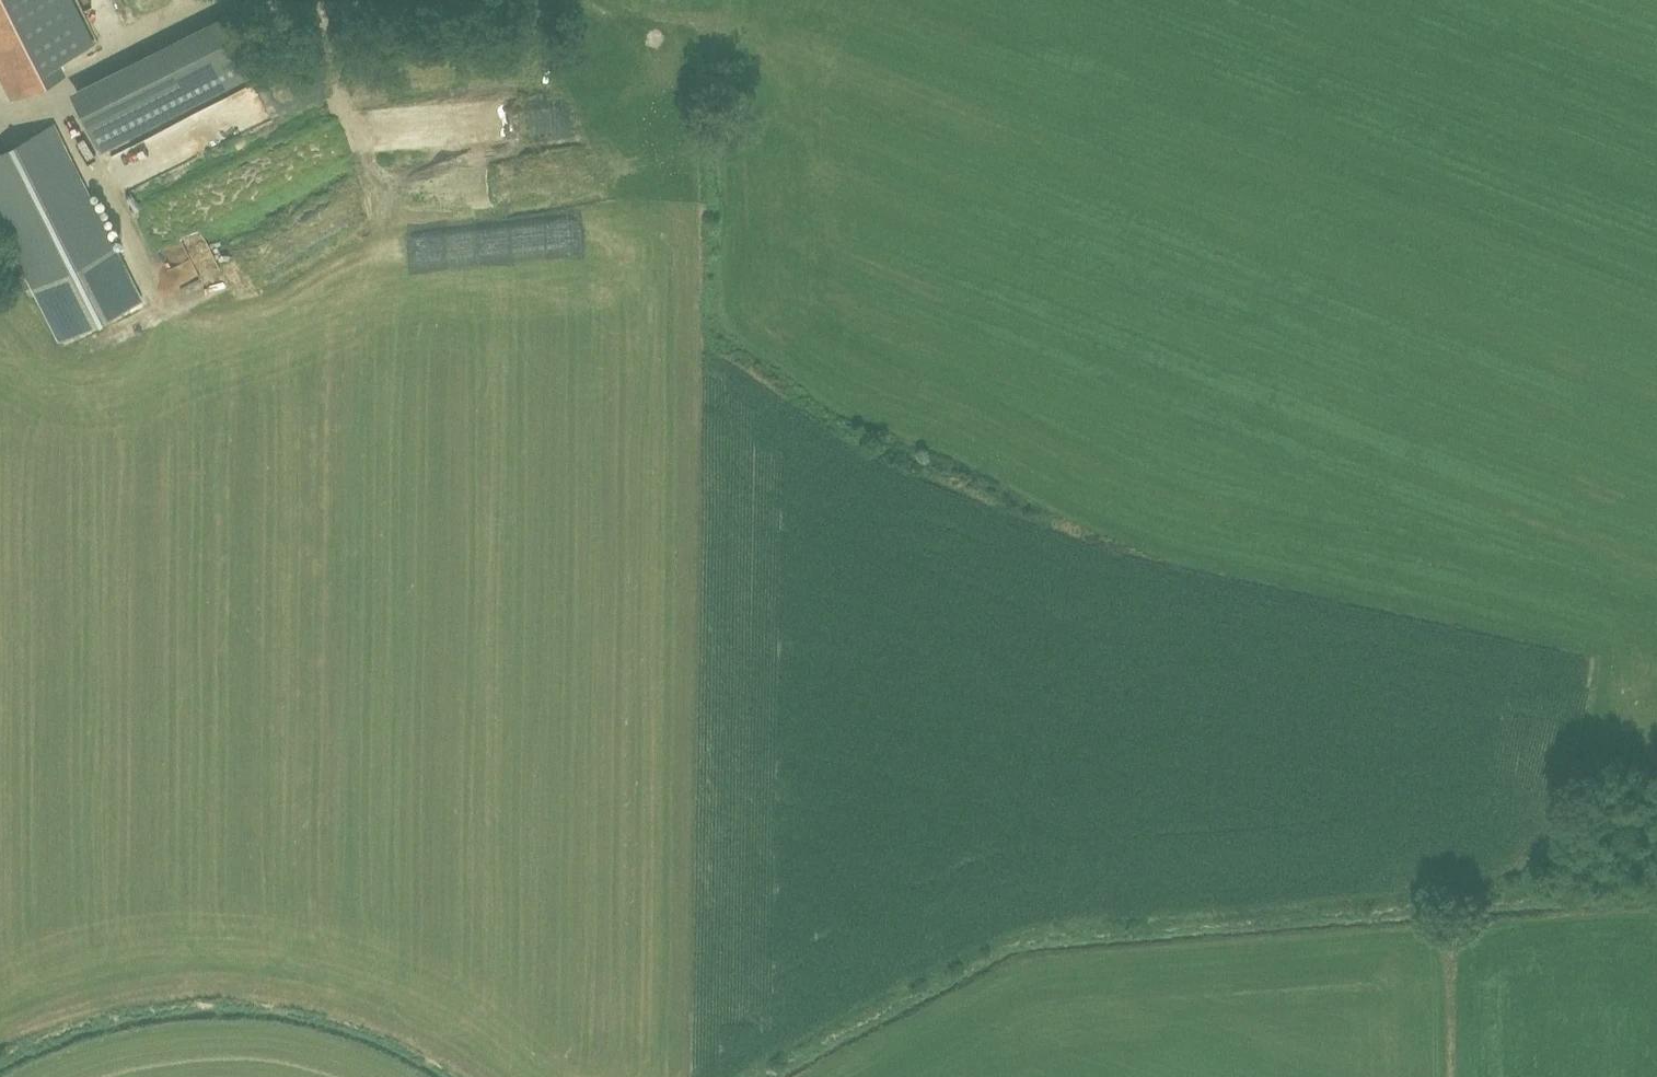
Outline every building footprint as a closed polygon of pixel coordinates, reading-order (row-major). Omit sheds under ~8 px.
[(94,44),(71,0),(0,0),(0,75),(12,99),(53,78),(48,67),(94,44)] [(100,153),(181,113),(255,74),(226,17),(72,96),(100,153)] [(0,151),(0,220),(60,340),(141,300),(53,125),(0,151)] [(183,242),(198,236),(197,232),(155,247),(163,268),(189,259),(183,242)] [(232,259),(227,244),(221,246),(218,234),(206,237),(213,264),(232,259)]
